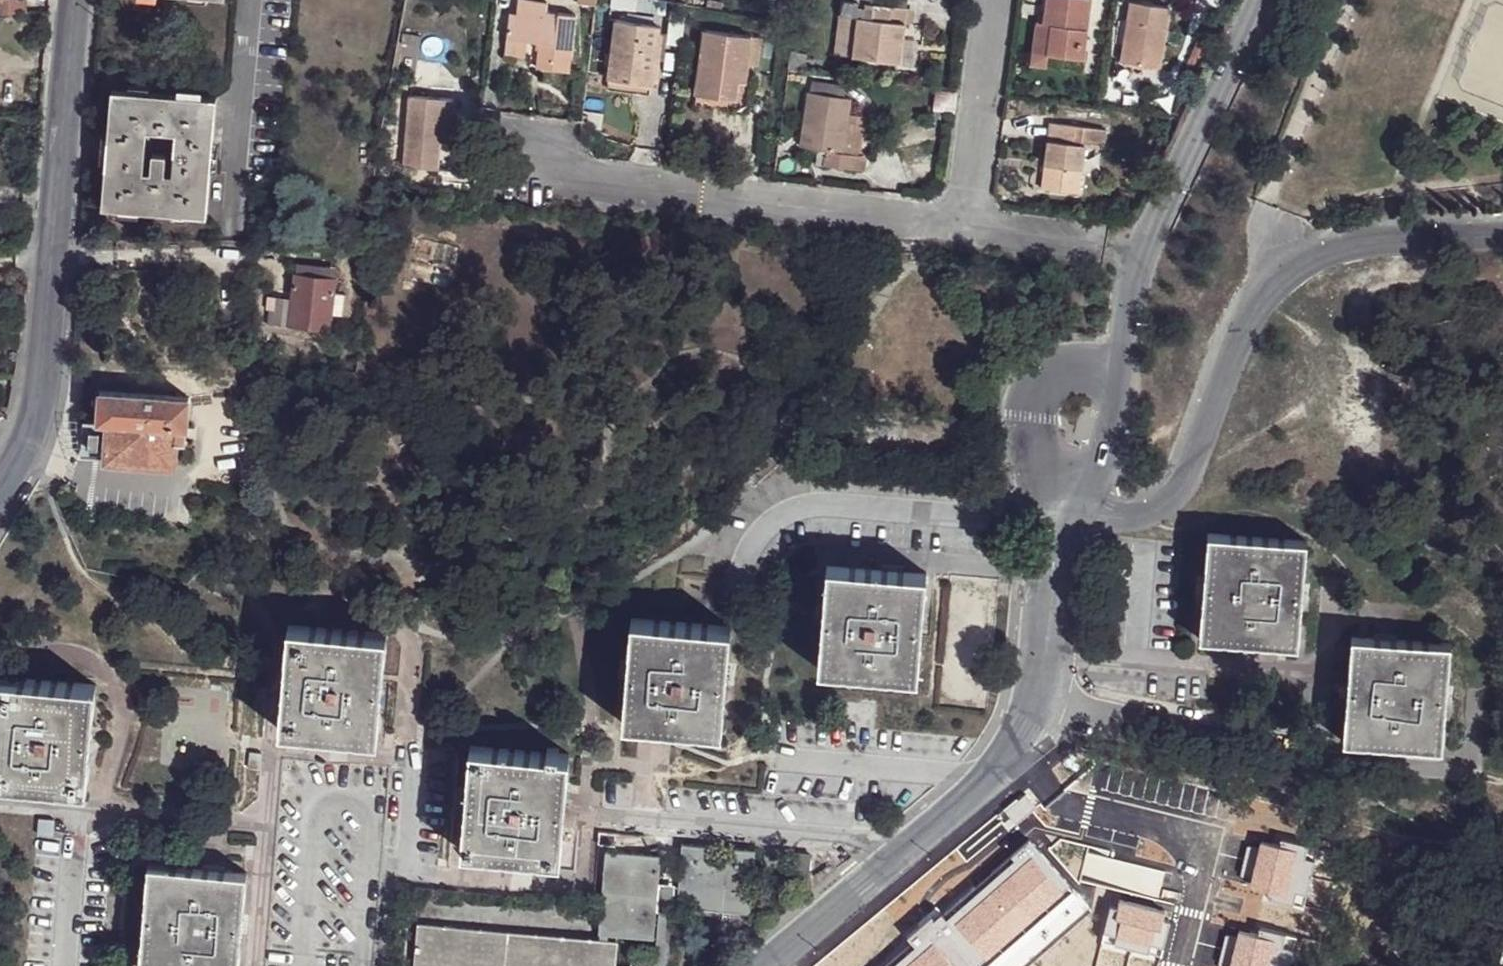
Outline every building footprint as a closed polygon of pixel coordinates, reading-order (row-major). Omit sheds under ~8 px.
[(26,10),(25,0),(0,0),(0,11),(26,10)] [(537,69),(570,73),(576,17),(545,13),(546,3),(518,0),(516,14),(510,14),(506,41),(526,43),(539,44),(537,69)] [(593,7),(611,8),(612,0),(594,0),(593,7)] [(611,9),(636,12),(639,0),(612,0),(611,8),(611,9)] [(644,0),(639,0),(636,12),(657,15),(660,3),(644,0)] [(874,4),(908,9),(909,0),(874,0),(874,4)] [(1084,60),(1092,0),(1049,0),(1046,25),(1053,27),(1049,55),(1084,60)] [(844,1),(838,56),(853,57),(858,18),(870,20),(872,5),(844,1)] [(1172,8),(1131,2),(1129,21),(1125,45),(1123,63),(1124,63),(1161,68),(1163,69),(1172,8)] [(874,4),(872,5),(870,20),(858,18),(853,57),(902,64),(907,23),(909,9),(908,9),(874,4)] [(917,10),(909,9),(907,23),(915,24),(917,10)] [(1125,45),(1129,21),(1123,20),(1119,45),(1125,45)] [(661,27),(614,21),(606,80),(654,86),(656,65),(660,32),(661,27)] [(1046,25),(1037,24),(1033,53),(1049,55),(1053,27),(1046,25)] [(754,38),(706,31),(697,95),(738,101),(740,82),(747,83),(750,67),(754,38)] [(668,33),(660,32),(656,65),(660,65),(661,60),(665,61),(668,33)] [(421,38),(403,35),(402,44),(420,47),(421,38)] [(764,40),(754,38),(750,67),(760,68),(764,40)] [(526,43),(506,41),(504,56),(525,59),(526,43)] [(792,52),(788,69),(789,69),(802,71),(805,71),(808,55),(792,52)] [(1031,66),(1081,73),(1084,60),(1049,55),(1033,53),(1031,66)] [(1161,68),(1124,63),(1122,73),(1160,78),(1161,68)] [(802,71),(789,69),(787,86),(800,87),(802,71)] [(654,86),(606,80),(605,90),(652,96),(654,86)] [(812,81),(810,93),(844,99),(847,86),(812,81)] [(696,105),(746,112),(750,83),(747,83),(740,82),(738,101),(697,95),(696,105)] [(112,90),(102,208),(206,217),(216,98),(112,90)] [(955,92),(936,90),(933,109),(951,112),(955,92)] [(810,93),(809,93),(800,148),(816,151),(824,152),(822,165),(862,172),(864,157),(862,156),(845,153),(851,115),(853,100),(844,99),(810,93)] [(409,97),(403,170),(438,172),(441,143),(451,145),(455,100),(409,97)] [(868,118),(851,115),(845,153),(862,156),(868,118)] [(1043,189),(1082,195),(1089,146),(1079,145),(1082,127),(1051,123),(1043,189)] [(1106,151),(1109,132),(1082,127),(1079,145),(1089,146),(1089,149),(1106,151)] [(816,151),(814,164),(822,165),(824,152),(816,151)] [(1033,172),(1031,188),(1043,189),(1045,165),(1038,164),(1037,172),(1033,172)] [(336,268),(296,264),(295,275),(292,301),(277,299),(276,310),(270,309),(269,326),(290,328),(290,326),(329,330),(331,315),(343,316),(346,294),(334,293),(335,280),(336,268)] [(101,391),(99,421),(108,421),(107,435),(105,462),(175,467),(177,441),(178,427),(187,428),(189,398),(101,391)] [(8,414),(10,406),(0,405),(0,415),(8,414)] [(107,435),(108,421),(99,421),(98,435),(107,435)] [(186,442),(187,428),(178,427),(177,441),(186,442)] [(1200,639),(1298,646),(1307,543),(1209,535),(1200,639)] [(827,565),(819,669),(918,677),(926,574),(827,565)] [(632,620),(623,723),(722,731),(731,628),(632,620)] [(387,634),(290,626),(281,730),(379,738),(387,634)] [(1441,749),(1451,646),(1353,638),(1344,741),(1441,749)] [(0,678),(0,782),(88,788),(96,686),(0,678)] [(561,858),(570,755),(471,747),(463,850),(561,858)] [(599,843),(616,844),(617,831),(600,830),(599,843)] [(755,913),(760,848),(731,846),(729,870),(712,868),(715,844),(685,842),(680,907),(755,913)] [(729,870),(731,846),(715,844),(712,868),(729,870)] [(657,936),(664,854),(609,849),(603,933),(657,936)] [(795,851),(793,872),(813,874),(815,853),(795,851)] [(142,965),(240,965),(248,873),(150,865),(142,965)] [(1111,909),(1104,935),(1117,938),(1114,947),(1130,951),(1141,905),(1120,900),(1117,911),(1111,909)] [(1167,912),(1141,905),(1130,951),(1149,956),(1151,947),(1164,950),(1170,925),(1164,923),(1167,912)] [(621,940),(421,925),(417,965),(619,965),(621,940)]
